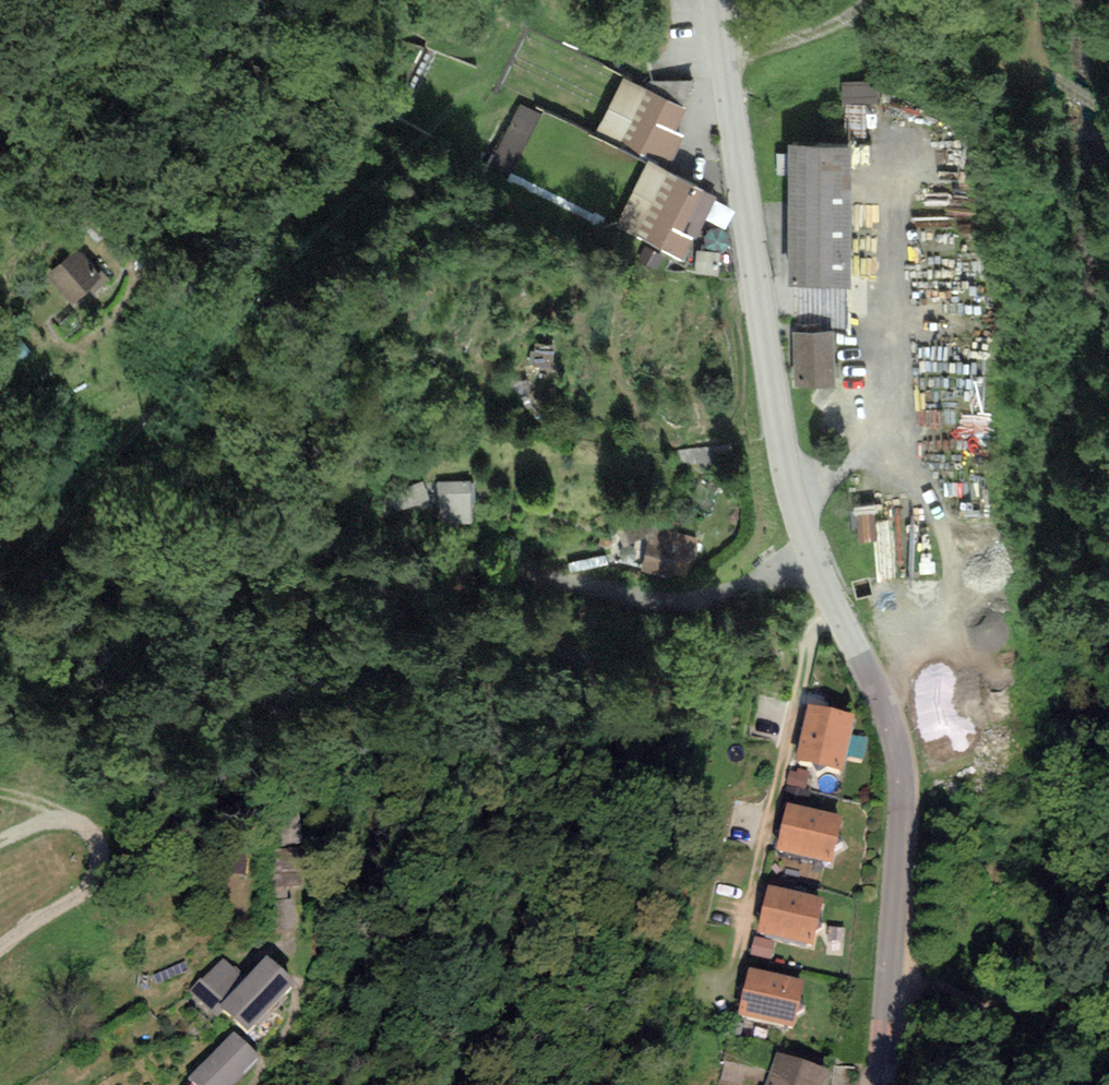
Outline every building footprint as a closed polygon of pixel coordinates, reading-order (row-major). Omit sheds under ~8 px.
[(598,131),(672,163),(684,136),(676,132),(686,110),(621,79),(598,131)] [(845,85),(847,106),(883,103),(881,82),(845,85)] [(521,161),(542,114),(523,105),(501,152),(521,161)] [(853,145),(788,145),(786,289),(852,290),(853,145)] [(617,227),(682,262),(717,196),(649,161),(617,227)] [(77,245),(43,271),(69,304),(103,278),(77,245)] [(834,330),(794,331),(795,381),(835,381),(834,330)] [(470,480),(436,481),(439,522),(474,520),(470,480)] [(422,481),(379,497),(385,514),(429,498),(422,481)] [(653,519),(618,535),(623,548),(648,538),(642,569),(671,576),(672,573),(690,576),(697,539),(680,535),(682,525),(653,519)] [(858,707),(803,697),(794,756),(849,767),(858,707)] [(844,815),(786,801),(775,850),(832,864),(844,815)] [(824,897),(767,884),(756,932),(813,945),(824,897)] [(294,982),(266,955),(245,978),(218,1005),(221,1008),(248,1031),(294,982)] [(218,1005),(245,978),(225,958),(203,981),(200,979),(188,991),(214,1016),(221,1008),(218,1005)] [(804,980),(749,968),(739,1015),(794,1027),(804,980)] [(233,1032),(190,1078),(197,1084),(230,1084),(258,1055),(233,1032)] [(777,1054),(765,1084),(825,1084),(829,1073),(777,1054)] [(729,1084),(743,1084),(749,1064),(733,1059),(726,1084),(729,1084)]
